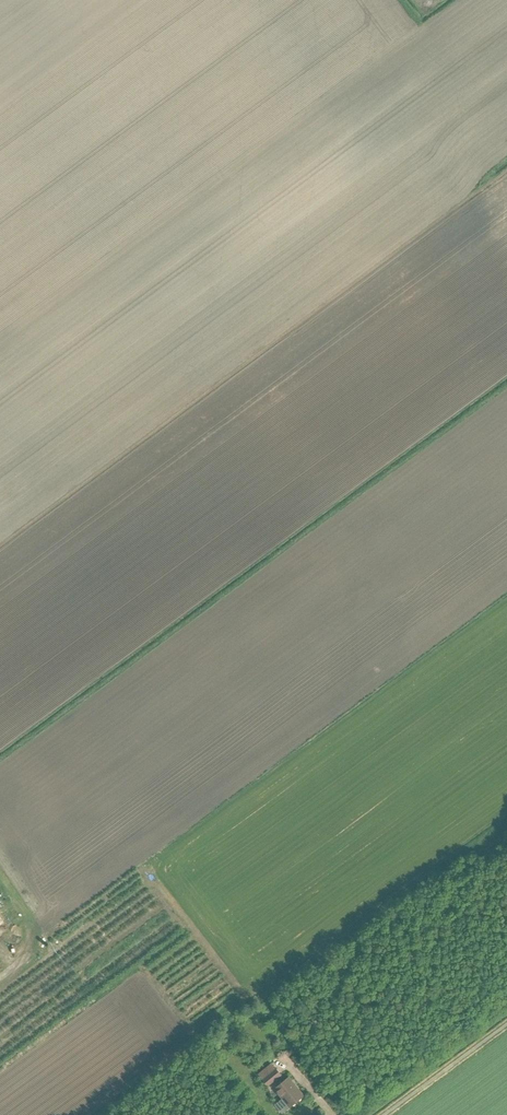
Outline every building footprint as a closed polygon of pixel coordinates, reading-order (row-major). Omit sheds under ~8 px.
[(277,1069),(263,1080),(268,1086),(275,1080),(279,1085),(275,1088),(284,1098),(276,1105),(283,1113),(304,1096),(289,1077),(285,1081),(281,1076),(282,1075),(277,1069)]
